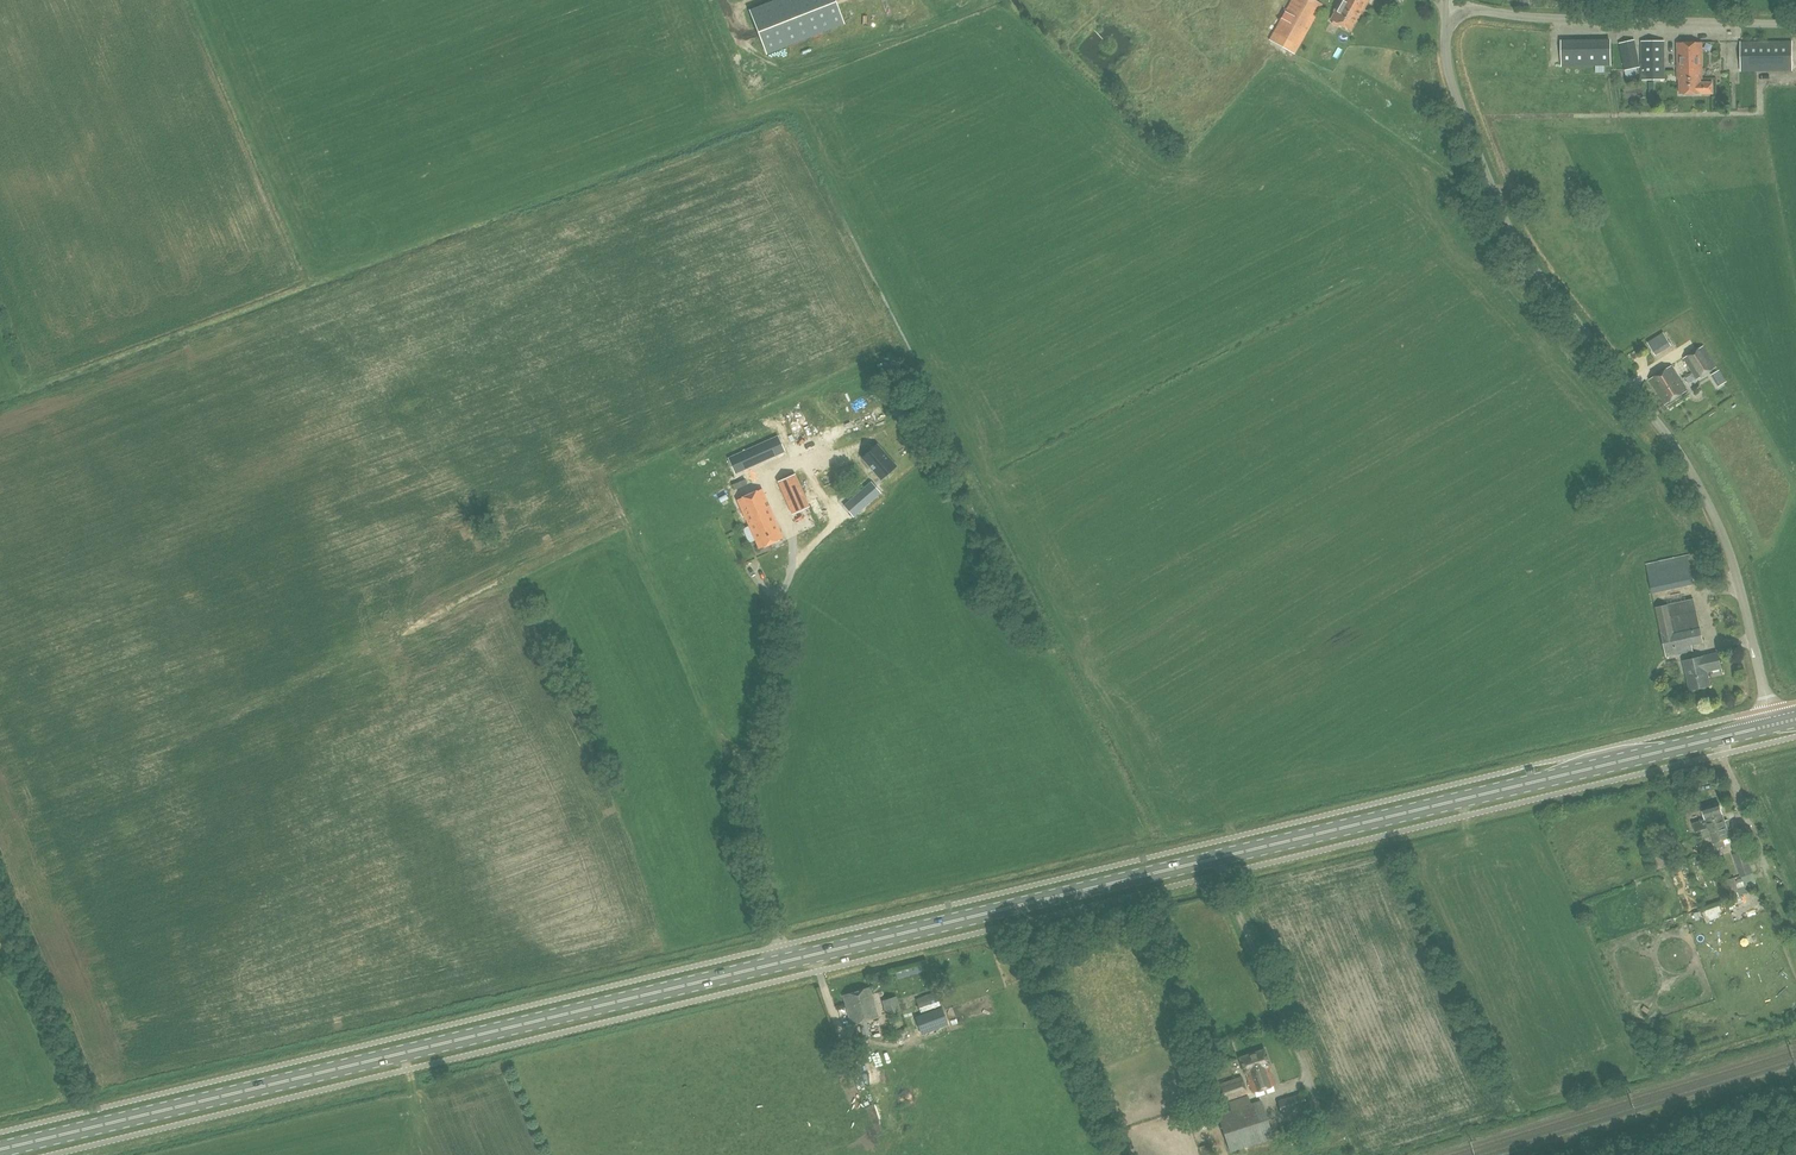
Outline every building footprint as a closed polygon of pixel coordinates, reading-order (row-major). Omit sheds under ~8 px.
[(751,8),(768,53),(846,23),(837,0),(772,0),(751,8)] [(1242,10),(1250,0),(1230,0),(1242,10)] [(1270,40),(1295,54),(1322,5),(1313,0),(1292,0),(1270,40)] [(1357,18),(1358,19),(1369,0),(1341,0),(1334,12),(1335,13),(1331,20),(1350,30),(1357,18)] [(1610,38),(1561,39),(1562,66),(1610,65),(1610,38)] [(1620,43),(1625,70),(1640,67),(1635,40),(1620,43)] [(1642,42),(1642,80),(1665,80),(1664,41),(1642,42)] [(1741,42),(1742,71),(1792,70),(1792,41),(1741,42)] [(1713,94),(1713,83),(1703,83),(1703,85),(1701,85),(1701,80),(1702,80),(1702,43),(1679,43),(1679,79),(1680,79),(1680,94),(1713,94)] [(1663,333),(1647,342),(1653,351),(1668,341),(1663,333)] [(1684,344),(1676,349),(1680,356),(1688,351),(1684,344)] [(1717,368),(1703,346),(1683,359),(1697,380),(1717,368)] [(1665,404),(1687,390),(1672,367),(1650,380),(1665,404)] [(773,421),(751,431),(758,447),(780,437),(773,421)] [(737,437),(730,440),(737,456),(744,453),(737,437)] [(877,448),(862,461),(880,481),(895,468),(877,448)] [(796,475),(782,482),(796,513),(810,507),(796,475)] [(761,491),(739,501),(760,547),(782,537),(761,491)] [(870,493),(852,508),(861,519),(879,504),(870,493)] [(1646,564),(1653,593),(1695,583),(1689,557),(1691,557),(1690,554),(1646,564)] [(1704,643),(1694,598),(1655,607),(1667,657),(1694,651),(1692,645),(1704,643)] [(1721,668),(1718,653),(1684,660),(1690,690),(1710,685),(1707,671),(1721,668)] [(1719,804),(1702,809),(1705,819),(1692,823),(1695,832),(1708,828),(1710,833),(1709,833),(1713,843),(1715,849),(1725,846),(1723,840),(1730,838),(1727,830),(1731,829),(1728,822),(1725,823),(1722,814),(1719,804)] [(1733,854),(1744,886),(1756,882),(1744,850),(1733,854)] [(1734,878),(1726,880),(1732,898),(1739,896),(1734,878)] [(869,987),(843,996),(852,1026),(879,1017),(869,987)] [(936,992),(916,999),(919,1008),(939,1001),(936,992)] [(897,996),(882,1000),(887,1015),(902,1010),(897,996)] [(947,1021),(942,1007),(915,1017),(920,1031),(947,1021)] [(1266,1050),(1240,1059),(1245,1074),(1247,1074),(1252,1092),(1275,1085),(1269,1066),(1271,1066),(1266,1050)] [(1242,1076),(1214,1085),(1219,1102),(1248,1093),(1242,1076)] [(1303,1092),(1277,1100),(1282,1114),(1307,1105),(1303,1092)] [(1273,1137),(1260,1101),(1218,1115),(1231,1151),(1273,1137)]
